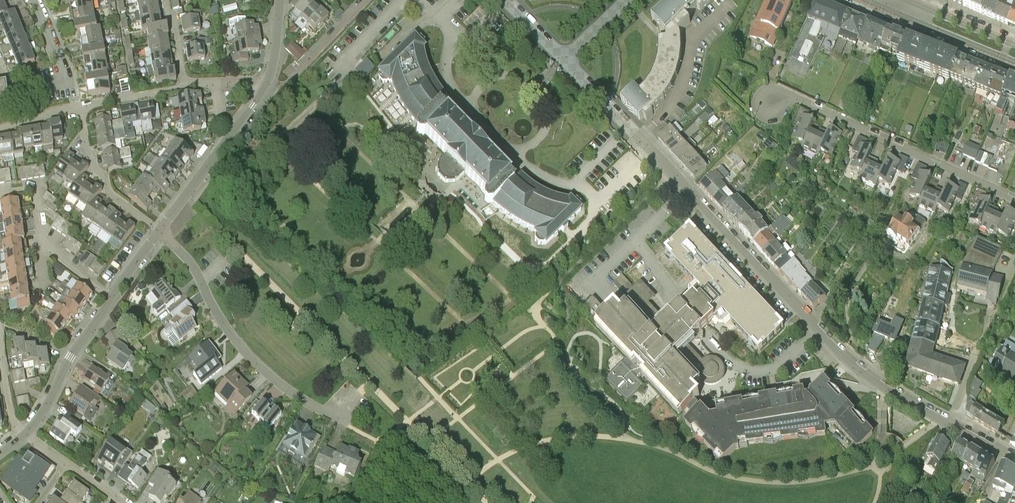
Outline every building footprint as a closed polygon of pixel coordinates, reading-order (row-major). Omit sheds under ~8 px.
[(139,13),(159,9),(157,0),(138,4),(139,13)] [(179,8),(178,0),(171,0),(173,10),(179,8)] [(314,4),(316,3),(313,0),(304,0),(294,0),(291,4),(296,9),(295,10),(302,17),(314,4)] [(652,19),(661,28),(662,39),(660,40),(660,41),(660,50),(659,61),(657,70),(652,80),(647,87),(641,94),(636,89),(622,102),(628,108),(630,106),(636,113),(634,115),(640,121),(643,117),(647,120),(653,114),(652,113),(664,100),(671,90),(676,77),(678,70),(680,64),(682,51),(681,38),(680,33),(691,23),(686,19),(697,8),(700,11),(712,0),(672,0),(652,19)] [(750,36),(772,47),(792,3),(794,0),(767,0),(750,36)] [(834,27),(841,30),(841,29),(842,30),(848,14),(841,11),(828,5),(816,0),(815,0),(808,16),(789,56),(803,63),(811,66),(824,39),(816,36),(823,22),(834,27)] [(982,13),(987,0),(966,0),(963,6),(981,13),(982,13)] [(994,19),(1002,2),(997,0),(987,0),(982,13),(994,19)] [(994,19),(1008,25),(1014,8),(1014,0),(1012,0),(1009,5),(1002,2),(994,19)] [(71,15),(93,11),(92,2),(70,6),(71,15)] [(9,14),(5,3),(0,6),(0,18),(9,14)] [(321,11),(314,4),(302,17),(300,18),(307,25),(321,11)] [(141,22),(160,18),(159,9),(139,13),(134,14),(136,23),(141,22)] [(337,19),(343,13),(339,9),(333,15),(337,19)] [(93,11),(71,15),(73,24),(95,20),(93,11)] [(190,20),(181,21),(184,34),(201,31),(198,18),(202,18),(200,11),(189,13),(190,20)] [(321,11),(307,25),(315,32),(328,18),(321,11)] [(18,22),(14,12),(9,14),(0,18),(0,22),(2,26),(2,28),(18,22)] [(857,45),(859,40),(858,40),(866,22),(861,19),(853,16),(848,14),(842,30),(839,37),(844,39),(857,45)] [(147,30),(162,28),(160,18),(141,22),(142,31),(147,31),(147,30)] [(253,23),(246,24),(246,18),(229,21),(230,27),(234,26),(237,41),(238,41),(260,38),(258,27),(254,27),(253,23)] [(95,20),(73,24),(75,34),(79,33),(78,33),(96,30),(95,20)] [(4,31),(7,39),(22,32),(18,22),(2,28),(4,31)] [(889,31),(866,22),(858,40),(859,40),(880,49),(889,31)] [(297,29),(294,26),(289,31),(292,34),(297,29)] [(148,39),(168,36),(167,27),(162,28),(147,30),(147,31),(149,39),(148,39)] [(78,33),(79,33),(80,41),(102,38),(100,29),(96,30),(78,33)] [(897,60),(898,58),(907,39),(889,31),(880,49),(891,54),(893,49),(900,53),(896,59),(897,60)] [(11,49),(27,42),(22,32),(7,39),(10,47),(11,49)] [(149,48),(169,45),(167,37),(168,36),(148,39),(149,48)] [(102,38),(80,41),(82,51),(103,47),(102,38)] [(198,40),(193,41),(194,47),(186,49),(188,62),(205,59),(203,46),(205,45),(205,46),(212,45),(211,38),(201,40),(198,40)] [(260,38),(238,41),(240,55),(231,57),(232,63),(249,61),(247,54),(259,52),(258,45),(261,45),(260,38)] [(415,39),(414,38),(399,53),(396,50),(392,54),(394,57),(379,72),(380,73),(379,75),(379,79),(383,83),(387,83),(388,82),(389,83),(391,81),(394,89),(396,93),(398,97),(400,101),(403,105),(405,109),(408,112),(410,116),(413,120),(416,123),(419,126),(417,128),(417,132),(420,135),(424,135),(426,134),(447,156),(438,164),(437,175),(445,183),(456,183),(465,174),(486,196),(485,197),(485,202),(487,205),(491,204),(493,203),(496,206),(499,209),(502,212),(505,214),(508,217),(512,219),(515,221),(518,223),(522,226),(526,227),(529,229),(533,231),(537,232),(535,234),(536,235),(535,237),(535,241),(539,245),(543,245),(544,244),(546,245),(561,230),(563,232),(568,228),(565,226),(581,211),(579,209),(581,208),(581,204),(577,200),(573,200),(571,201),(570,200),(568,202),(567,201),(564,201),(560,200),(557,199),(553,198),(550,196),(547,195),(543,193),(540,192),(537,190),(534,188),(531,186),(528,184),(525,181),(523,179),(520,176),(514,183),(513,182),(512,182),(507,177),(509,175),(485,151),(491,145),(491,146),(491,145),(488,142),(486,145),(485,144),(477,136),(480,133),(477,130),(476,130),(471,136),(447,111),(445,113),(440,107),(440,106),(447,99),(444,97),(442,94),(439,91),(437,88),(435,85),(433,82),(432,79),(430,75),(429,72),(427,68),(426,65),(425,61),(424,58),(423,54),(423,51),(425,49),(423,48),(425,46),(425,42),(421,38),(417,38),(415,39)] [(920,44),(907,39),(898,58),(912,64),(920,44)] [(15,59),(31,52),(27,42),(11,49),(12,51),(15,59)] [(286,51),(297,61),(304,54),(301,51),(293,43),(286,51)] [(933,49),(920,44),(912,64),(925,69),(933,49)] [(151,58),(170,54),(169,45),(149,48),(151,58)] [(83,60),(105,56),(103,47),(82,51),(83,60)] [(925,69),(938,74),(946,54),(933,49),(925,69)] [(18,66),(19,69),(35,63),(31,52),(15,59),(18,66)] [(151,58),(152,67),(172,63),(170,54),(151,58)] [(958,59),(946,54),(938,74),(951,79),(958,59)] [(85,69),(106,65),(105,56),(83,60),(85,69)] [(971,64),(958,59),(951,79),(963,84),(971,64)] [(356,70),(362,77),(374,67),(367,60),(356,70)] [(172,63),(152,67),(153,67),(147,68),(149,77),(154,76),(155,76),(173,72),(172,63)] [(963,84),(976,89),(984,69),(971,64),(963,84)] [(107,74),(107,75),(108,74),(106,65),(85,69),(86,78),(107,74)] [(989,94),(990,95),(998,74),(984,69),(976,89),(989,94)] [(155,76),(156,85),(176,82),(174,72),(173,72),(155,76)] [(87,87),(109,84),(107,75),(107,74),(86,78),(85,78),(87,87)] [(998,74),(990,95),(989,94),(986,102),(999,107),(1002,100),(1010,79),(998,74)] [(1014,102),(1014,81),(1010,79),(1002,100),(999,107),(997,113),(1003,116),(1010,100),(1014,102)] [(119,83),(121,93),(130,92),(128,82),(119,83)] [(8,100),(6,84),(0,85),(0,102),(8,100)] [(109,84),(87,87),(88,96),(110,93),(109,84)] [(206,100),(201,101),(200,94),(177,97),(179,110),(207,105),(206,100)] [(702,100),(697,104),(701,109),(706,105),(702,100)] [(138,106),(139,109),(141,122),(143,133),(152,132),(151,121),(160,119),(158,105),(153,106),(153,105),(148,106),(148,104),(138,106)] [(181,122),(204,118),(203,111),(208,111),(207,105),(179,110),(181,122)] [(709,107),(704,112),(708,116),(713,111),(709,107)] [(135,109),(134,108),(130,109),(130,108),(120,109),(122,121),(124,131),(125,137),(134,135),(132,124),(141,122),(139,109),(135,109)] [(793,140),(803,145),(804,145),(810,131),(815,121),(804,116),(806,112),(800,109),(793,124),(799,127),(793,140)] [(95,126),(97,135),(124,131),(122,121),(111,123),(110,114),(96,116),(97,120),(97,121),(97,125),(95,126)] [(710,121),(714,125),(719,121),(714,117),(710,121)] [(210,124),(205,125),(204,118),(181,122),(183,134),(206,130),(209,130),(208,127),(211,127),(210,124)] [(1009,121),(1005,130),(1014,133),(1014,131),(1014,124),(1009,121)] [(52,142),(63,140),(61,131),(65,130),(64,122),(49,124),(52,142)] [(40,129),(43,147),(53,146),(52,142),(49,124),(44,125),(45,128),(40,129)] [(29,127),(33,149),(43,147),(40,129),(35,130),(34,126),(29,127)] [(22,150),(23,150),(33,149),(29,127),(24,127),(25,131),(20,132),(22,150)] [(678,136),(671,129),(671,128),(660,138),(661,139),(664,142),(662,144),(666,148),(678,136)] [(820,153),(821,153),(831,158),(837,144),(843,147),(850,132),(843,130),(842,134),(831,129),(829,133),(820,153)] [(829,133),(823,130),(821,136),(810,131),(804,145),(803,145),(802,148),(819,156),(821,153),(820,153),(829,133)] [(958,141),(961,133),(954,130),(951,138),(952,138),(950,141),(956,144),(957,141),(958,141)] [(101,144),(103,154),(116,151),(121,150),(120,142),(135,139),(134,135),(125,137),(124,131),(97,135),(99,145),(101,144)] [(10,138),(13,156),(24,154),(23,150),(22,150),(20,132),(19,132),(15,133),(15,137),(10,138)] [(3,158),(13,156),(10,138),(5,138),(5,135),(0,135),(0,138),(3,158)] [(685,144),(678,136),(666,148),(669,146),(672,149),(670,152),(673,155),(685,144)] [(867,163),(870,157),(873,150),(862,145),(865,139),(859,137),(852,151),(858,154),(851,169),(861,174),(862,174),(867,163)] [(677,159),(680,163),(692,151),(697,147),(690,139),(685,144),(673,155),(673,156),(676,153),(679,157),(677,159)] [(190,161),(194,155),(175,141),(168,151),(190,168),(193,163),(190,161)] [(765,148),(774,156),(780,149),(770,141),(765,148)] [(976,161),(980,152),(981,149),(968,143),(963,155),(976,161)] [(942,144),(939,152),(949,155),(951,148),(942,144)] [(108,167),(108,172),(122,169),(120,160),(131,158),(129,149),(121,150),(116,151),(103,154),(104,163),(106,162),(107,167),(108,167)] [(168,151),(160,161),(179,175),(183,169),(187,172),(190,168),(168,151)] [(699,158),(692,151),(680,163),(683,161),(686,164),(684,166),(687,170),(699,158)] [(975,162),(989,168),(993,158),(988,155),(985,154),(980,152),(976,161),(975,162)] [(54,172),(64,180),(77,162),(74,159),(74,158),(68,154),(54,172)] [(785,163),(799,174),(805,167),(791,156),(785,163)] [(876,187),(879,182),(884,171),(883,170),(873,166),(875,160),(870,157),(867,163),(862,174),(861,174),(859,179),(876,187)] [(889,158),(883,170),(884,171),(879,182),(890,187),(896,171),(902,174),(909,159),(903,157),(900,163),(889,158)] [(690,174),(694,178),(707,166),(699,158),(687,170),(689,168),(693,172),(690,174)] [(160,161),(153,171),(176,188),(179,183),(175,180),(179,175),(160,161)] [(64,180),(73,187),(74,187),(82,176),(88,169),(82,164),(81,165),(77,162),(64,180)] [(911,178),(917,181),(910,196),(920,201),(921,201),(926,190),(932,177),(921,172),(924,166),(918,164),(911,178)] [(31,166),(33,179),(39,178),(37,165),(31,166)] [(37,165),(39,178),(46,177),(43,165),(37,165)] [(25,167),(27,180),(33,179),(31,166),(25,167)] [(19,168),(21,181),(27,180),(25,167),(21,168),(19,168)] [(716,172),(700,186),(714,202),(727,190),(729,188),(723,181),(733,172),(728,167),(719,176),(716,172)] [(3,171),(5,183),(11,182),(9,170),(7,170),(5,171),(3,171)] [(176,188),(153,171),(146,180),(162,192),(161,192),(164,194),(169,189),(172,192),(176,188)] [(88,181),(82,176),(74,187),(73,187),(67,195),(78,203),(91,184),(88,181)] [(825,182),(819,177),(813,185),(820,189),(825,182)] [(161,200),(157,197),(161,192),(162,192),(146,180),(143,178),(136,188),(158,204),(161,200)] [(78,203),(87,210),(96,199),(102,191),(96,186),(95,187),(91,184),(78,203)] [(938,209),(949,214),(956,199),(961,201),(968,187),(962,184),(959,190),(948,185),(945,192),(942,198),(943,198),(938,209)] [(158,204),(136,188),(128,198),(147,211),(151,206),(155,209),(158,204)] [(936,214),(938,209),(943,198),(942,198),(945,192),(940,189),(937,195),(926,190),(921,201),(920,201),(918,206),(936,214)] [(727,190),(714,202),(724,212),(737,200),(727,190)] [(970,221),(981,226),(990,205),(990,206),(992,203),(981,198),(983,194),(977,191),(970,205),(976,208),(970,221)] [(56,200),(47,192),(43,198),(48,201),(52,205),(56,200)] [(81,217),(91,225),(105,207),(101,204),(102,203),(96,199),(87,210),(81,217)] [(737,200),(724,212),(739,229),(753,216),(737,200)] [(0,204),(2,214),(20,211),(18,201),(0,204)] [(44,206),(49,210),(54,214),(57,209),(52,205),(48,201),(44,206)] [(997,236),(998,234),(1004,219),(993,214),(996,208),(990,206),(990,205),(981,226),(980,228),(997,236)] [(109,210),(105,207),(91,225),(101,232),(115,213),(109,209),(109,210)] [(897,240),(909,248),(925,222),(905,209),(887,236),(896,242),(897,240)] [(58,217),(54,214),(49,210),(45,215),(55,222),(58,217)] [(1008,210),(1004,219),(998,234),(1009,239),(1014,226),(1014,213),(1008,210)] [(21,221),(20,211),(2,214),(3,224),(21,221)] [(101,232),(111,239),(124,221),(121,218),(115,213),(101,232)] [(801,213),(795,220),(799,223),(805,216),(801,213)] [(739,229),(754,245),(768,233),(761,225),(763,224),(758,218),(756,220),(753,216),(739,229)] [(55,222),(51,227),(56,231),(63,221),(58,217),(55,222)] [(776,242),(772,238),(775,235),(779,239),(791,225),(784,217),(768,233),(754,245),(763,254),(775,243),(776,242)] [(937,228),(940,223),(934,220),(931,225),(937,228)] [(21,221),(3,224),(5,233),(23,231),(21,221)] [(56,231),(61,234),(68,224),(63,221),(56,231)] [(128,224),(124,221),(111,239),(121,246),(135,228),(129,223),(128,224)] [(68,224),(61,234),(66,238),(68,236),(73,228),(68,224)] [(682,413),(687,409),(690,406),(695,401),(700,397),(693,390),(702,382),(703,382),(704,383),(706,384),(707,385),(708,385),(710,385),(711,385),(713,385),(714,385),(716,385),(717,384),(718,383),(719,383),(720,382),(721,381),(722,379),(723,378),(724,377),(724,375),(724,374),(724,373),(724,371),(724,370),(724,368),(723,367),(723,366),(722,364),(721,363),(720,362),(719,361),(717,361),(716,360),(715,360),(713,359),(712,359),(711,359),(709,359),(708,360),(706,360),(705,361),(704,361),(703,362),(687,345),(694,339),(695,340),(702,340),(702,333),(701,332),(715,319),(717,320),(722,320),(727,316),(732,320),(731,321),(734,324),(735,324),(736,325),(736,326),(739,329),(740,329),(741,330),(740,331),(743,334),(744,333),(745,335),(748,339),(749,338),(759,350),(783,327),(690,228),(666,250),(677,262),(676,262),(679,266),(680,265),(681,266),(681,267),(684,270),(685,270),(686,271),(685,272),(688,275),(689,275),(690,276),(690,277),(693,280),(693,279),(698,284),(693,289),(693,295),(694,296),(680,310),(679,308),(672,308),(671,315),(673,316),(666,323),(647,303),(654,297),(641,283),(611,311),(609,309),(606,312),(593,298),(583,307),(590,314),(598,322),(596,323),(639,367),(637,369),(633,366),(629,369),(623,363),(616,370),(613,366),(606,372),(610,376),(606,379),(628,403),(632,399),(635,403),(642,397),(639,393),(644,388),(638,381),(646,374),(682,413)] [(23,231),(5,233),(6,243),(20,241),(20,242),(24,241),(23,231)] [(60,246),(66,250),(73,240),(68,236),(66,238),(60,246)] [(1004,250),(977,237),(964,266),(963,268),(992,275),(1004,250)] [(71,254),(78,244),(73,240),(66,250),(71,254)] [(20,241),(6,243),(2,244),(4,253),(22,251),(20,242),(20,241)] [(662,242),(653,250),(656,255),(666,247),(662,242)] [(787,255),(776,242),(775,243),(763,254),(781,274),(792,261),(787,255)] [(78,244),(71,254),(76,257),(83,247),(78,244)] [(5,263),(23,260),(22,251),(4,253),(5,263)] [(89,269),(96,259),(86,252),(79,262),(89,269)] [(94,273),(101,263),(96,259),(89,269),(94,273)] [(798,292),(802,296),(814,285),(812,283),(813,282),(799,267),(800,266),(794,259),(792,261),(781,274),(798,292)] [(23,260),(5,263),(7,273),(25,270),(23,260)] [(939,270),(931,268),(928,281),(949,286),(952,274),(953,274),(952,273),(953,270),(954,271),(954,270),(951,269),(947,264),(941,261),(939,270)] [(56,262),(50,270),(54,273),(56,271),(59,267),(60,266),(56,262)] [(99,277),(106,267),(101,263),(94,273),(99,277)] [(634,281),(644,274),(638,265),(628,272),(634,281)] [(60,275),(64,271),(59,267),(56,271),(60,275)] [(992,275),(963,268),(958,289),(999,300),(1004,277),(992,275)] [(25,270),(7,273),(8,282),(26,280),(25,270)] [(615,283),(625,294),(635,285),(624,274),(615,283)] [(8,282),(10,292),(27,290),(26,280),(8,282)] [(928,281),(923,300),(947,306),(950,294),(947,294),(949,286),(928,281)] [(158,316),(166,309),(181,298),(176,292),(172,292),(172,289),(169,289),(170,286),(167,286),(166,286),(164,283),(158,287),(155,287),(155,290),(151,293),(158,303),(153,307),(152,312),(155,312),(158,316)] [(92,295),(78,284),(72,292),(86,303),(92,295)] [(826,299),(814,285),(802,296),(814,310),(826,299)] [(30,308),(27,290),(10,292),(11,303),(17,302),(18,310),(30,308)] [(72,292),(66,300),(81,311),(86,303),(72,292)] [(81,311),(66,300),(60,308),(71,317),(74,320),(81,311)] [(923,301),(918,323),(939,328),(944,306),(923,301)] [(170,338),(174,335),(179,342),(186,336),(188,338),(195,332),(194,331),(197,328),(189,319),(193,316),(190,312),(193,310),(186,302),(171,314),(174,319),(170,322),(171,324),(164,330),(163,331),(163,332),(162,334),(163,336),(163,337),(165,338),(166,339),(167,339),(169,338),(170,338)] [(50,314),(65,325),(71,317),(60,308),(56,306),(50,314)] [(41,327),(54,336),(57,331),(59,333),(65,325),(50,314),(41,327)] [(875,335),(867,348),(865,350),(868,351),(869,349),(875,353),(874,353),(875,354),(884,338),(895,342),(903,322),(895,319),(891,328),(879,323),(875,335)] [(914,341),(934,346),(935,346),(939,328),(918,323),(914,341)] [(113,352),(107,361),(122,372),(127,364),(130,366),(134,360),(126,355),(127,354),(127,353),(127,352),(123,349),(129,346),(119,331),(106,339),(113,352)] [(135,333),(129,338),(133,343),(138,338),(135,333)] [(26,356),(25,345),(24,341),(18,342),(18,339),(13,340),(15,352),(10,353),(12,359),(22,357),(26,356)] [(934,346),(914,341),(907,367),(926,374),(931,356),(934,346)] [(1000,374),(1011,356),(1014,350),(1014,346),(1007,341),(1002,350),(998,348),(992,357),(997,360),(992,369),(1000,374)] [(136,343),(131,348),(136,352),(140,348),(136,343)] [(216,353),(208,343),(189,358),(199,371),(194,376),(201,385),(222,369),(212,356),(216,353)] [(22,357),(23,364),(33,362),(38,361),(36,350),(35,346),(29,347),(29,344),(25,345),(26,356),(22,357)] [(33,362),(34,369),(49,367),(47,351),(41,352),(40,349),(36,350),(38,361),(33,362)] [(1014,383),(1014,350),(1011,356),(1000,374),(1014,383)] [(931,356),(926,374),(959,385),(965,367),(931,356)] [(92,369),(84,380),(101,392),(109,381),(92,369)] [(20,382),(18,370),(12,371),(14,383),(20,382)] [(236,414),(251,398),(251,397),(245,391),(244,391),(239,385),(242,382),(234,374),(219,390),(232,402),(228,406),(236,414)] [(983,384),(974,379),(970,388),(967,416),(998,436),(1004,426),(978,410),(975,402),(981,392),(979,390),(983,384)] [(687,409),(693,415),(684,423),(691,430),(694,427),(707,441),(704,443),(715,455),(718,453),(724,459),(719,464),(720,464),(736,449),(739,449),(738,443),(747,441),(748,444),(764,442),(763,439),(782,437),(782,440),(798,438),(798,434),(816,432),(817,435),(825,434),(824,427),(839,425),(860,446),(873,434),(867,427),(864,430),(852,416),(854,414),(843,402),(841,404),(828,390),(830,388),(824,382),(815,390),(814,389),(811,387),(807,386),(804,386),(802,387),(802,384),(801,385),(803,393),(795,395),(796,398),(777,401),(776,398),(761,401),(761,404),(743,408),(742,405),(726,408),(727,411),(718,413),(717,406),(716,406),(716,408),(704,411),(695,401),(690,406),(687,409)] [(83,387),(76,397),(69,407),(84,417),(84,416),(89,420),(92,420),(97,412),(97,410),(95,408),(101,400),(88,390),(83,387)] [(191,387),(181,396),(188,404),(198,395),(191,387)] [(22,397),(25,409),(30,408),(28,396),(22,397)] [(22,397),(16,398),(18,410),(25,409),(22,397)] [(146,409),(150,404),(145,400),(140,405),(146,409)] [(281,415),(271,406),(269,409),(262,403),(260,405),(256,401),(242,417),(247,421),(252,415),(259,421),(259,420),(269,429),(281,415)] [(57,439),(64,444),(71,434),(76,437),(82,429),(66,418),(63,422),(60,420),(50,434),(54,437),(55,439),(57,439)] [(303,431),(305,428),(304,428),(297,424),(284,444),(297,452),(299,449),(309,455),(320,438),(317,437),(317,436),(316,436),(310,432),(309,431),(308,434),(303,431)] [(930,458),(925,465),(936,472),(941,464),(940,463),(950,447),(949,446),(950,445),(944,441),(943,443),(938,440),(935,445),(934,444),(927,456),(930,458)] [(972,449),(960,442),(950,457),(954,460),(955,457),(964,462),(972,449)] [(110,443),(97,461),(102,464),(103,462),(114,469),(118,464),(122,467),(121,468),(122,469),(132,455),(126,451),(125,453),(110,443)] [(336,456),(323,449),(314,466),(322,470),(324,465),(337,471),(336,473),(344,477),(345,475),(354,479),(361,466),(358,464),(359,462),(358,460),(356,459),(359,454),(349,449),(348,450),(341,447),(336,456)] [(964,462),(963,463),(974,470),(975,470),(983,456),(972,449),(964,462)] [(32,458),(28,455),(23,462),(19,459),(2,482),(28,501),(32,496),(31,494),(43,478),(47,481),(55,469),(34,454),(32,458)] [(974,470),(971,475),(983,482),(995,463),(983,456),(975,470),(974,470)] [(138,457),(128,470),(134,474),(129,480),(132,483),(131,485),(138,489),(146,477),(140,473),(147,464),(138,457)] [(216,468),(211,464),(207,470),(212,473),(216,468)] [(1014,491),(1014,488),(1014,470),(1003,465),(993,487),(1004,492),(1006,487),(1014,491)] [(149,497),(157,502),(162,502),(165,499),(167,500),(168,499),(176,488),(169,484),(171,481),(158,472),(149,485),(155,489),(149,497)] [(964,472),(960,479),(962,480),(960,483),(965,486),(969,479),(970,476),(964,472)] [(964,487),(961,492),(966,495),(967,494),(972,486),(973,483),(974,482),(969,479),(964,487)] [(67,493),(81,502),(83,502),(89,494),(74,483),(67,493)] [(246,501),(250,496),(243,491),(240,496),(246,501)] [(67,493),(60,502),(81,502),(67,493)] [(201,502),(189,494),(183,502),(200,502),(201,502)] [(998,502),(1008,502),(1012,495),(1008,494),(1004,501),(1000,499),(998,502)]
